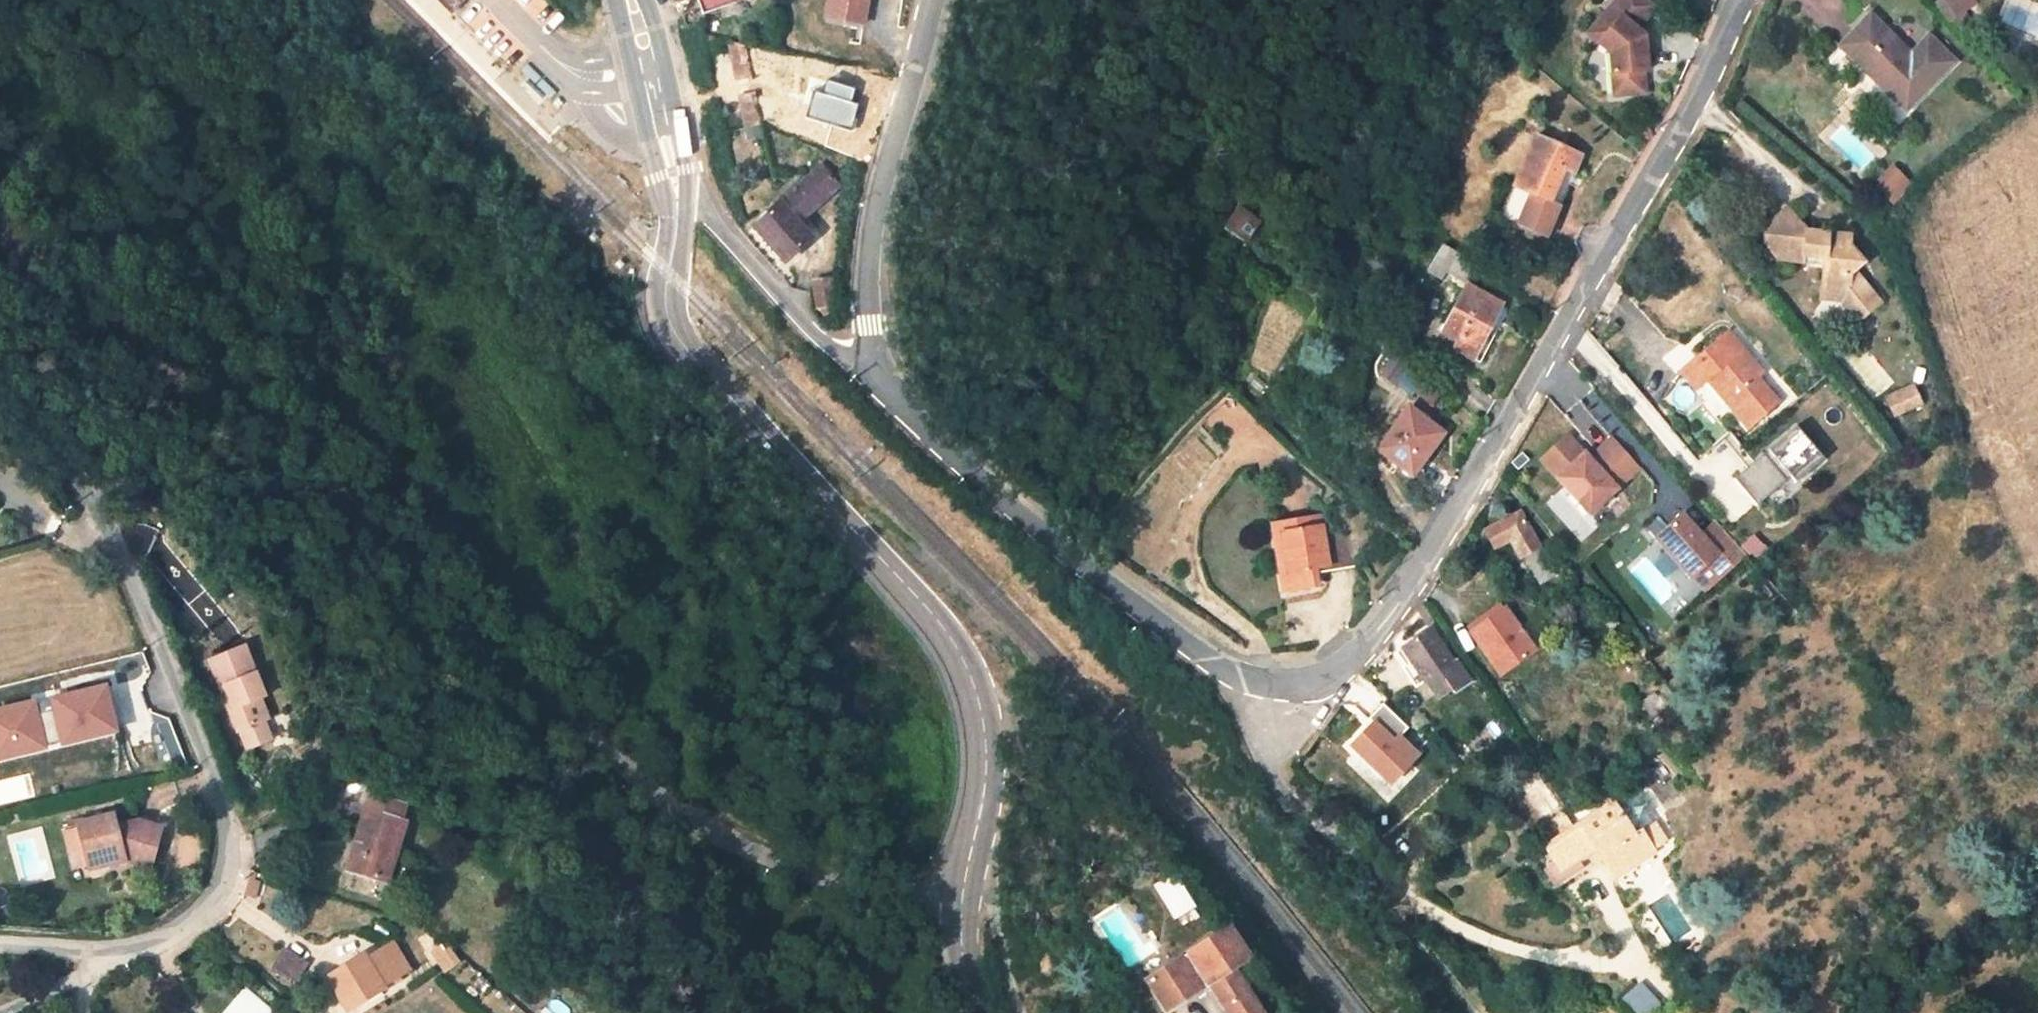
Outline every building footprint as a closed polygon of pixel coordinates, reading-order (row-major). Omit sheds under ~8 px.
[(449,13),(461,0),(435,0),(449,13)] [(703,11),(736,0),(699,0),(703,11)] [(1650,0),(1616,0),(1587,35),(1610,54),(1614,96),(1644,94),(1643,79),(1640,76),(1643,72),(1647,71),(1644,35),(1636,29),(1656,5),(1650,0)] [(1939,8),(1949,26),(1977,10),(1971,0),(1953,0),(1939,8)] [(1840,46),(1904,110),(1951,62),(1927,38),(1908,56),(1868,18),(1840,46)] [(748,128),(761,124),(746,45),(730,42),(748,128)] [(785,66),(784,55),(770,55),(770,66),(785,66)] [(2004,111),(2013,103),(2003,94),(1994,102),(2004,111)] [(1572,175),(1580,155),(1535,137),(1513,189),(1531,196),(1549,203),(1562,171),(1572,175)] [(839,185),(821,166),(753,226),(784,262),(813,237),(806,230),(810,227),(805,221),(802,224),(799,220),(839,185)] [(1909,184),(1891,167),(1873,185),(1891,202),(1909,184)] [(1559,207),(1572,175),(1562,171),(1549,203),(1559,207)] [(1531,196),(1513,189),(1500,219),(1518,226),(1531,196)] [(1549,203),(1531,196),(1518,226),(1546,238),(1559,207),(1549,203)] [(1806,231),(1788,209),(1765,228),(1764,243),(1778,259),(1805,262),(1805,256),(1820,257),(1820,300),(1841,301),(1841,307),(1859,323),(1881,304),(1854,272),(1864,262),(1849,245),(1849,235),(1806,231)] [(1241,233),(1224,219),(1209,237),(1227,251),(1241,233)] [(1463,282),(1474,264),(1443,246),(1428,272),(1440,279),(1443,271),(1463,282)] [(833,304),(829,279),(815,281),(820,307),(833,304)] [(1474,349),(1497,303),(1466,286),(1451,314),(1441,333),(1457,341),(1474,349)] [(1507,308),(1497,303),(1474,349),(1484,354),(1507,308)] [(1430,328),(1441,333),(1451,314),(1440,309),(1430,328)] [(1727,331),(1681,371),(1716,412),(1726,403),(1747,428),(1777,404),(1757,380),(1764,374),(1754,363),(1749,367),(1738,354),(1744,350),(1727,331)] [(1479,364),(1484,354),(1474,349),(1457,341),(1453,350),(1479,364)] [(1754,363),(1744,350),(1738,354),(1749,367),(1754,363)] [(1425,380),(1409,368),(1393,388),(1408,400),(1425,380)] [(1895,416),(1921,404),(1913,387),(1887,399),(1895,416)] [(1407,408),(1378,451),(1408,473),(1418,459),(1421,461),(1441,433),(1407,408)] [(1756,505),(1789,477),(1794,483),(1823,459),(1795,426),(1733,479),(1756,505)] [(1570,439),(1543,462),(1573,496),(1573,495),(1589,513),(1639,468),(1613,438),(1597,452),(1600,455),(1604,460),(1596,468),(1591,463),(1570,439)] [(1604,460),(1600,455),(1591,463),(1596,468),(1604,460)] [(1531,464),(1524,456),(1513,466),(1520,474),(1531,464)] [(1555,577),(1519,513),(1485,532),(1495,548),(1510,540),(1520,558),(1524,556),(1541,585),(1555,577)] [(1681,514),(1664,530),(1653,518),(1644,527),(1690,578),(1692,576),(1708,562),(1721,576),(1745,555),(1715,522),(1700,535),(1681,514)] [(1354,566),(1347,528),(1321,532),(1319,517),(1299,520),(1301,531),(1284,535),(1289,573),(1280,575),(1282,592),(1316,587),(1313,573),(1312,568),(1327,566),(1328,571),(1354,566)] [(1301,531),(1299,520),(1273,525),(1274,536),(1284,535),(1301,531)] [(1289,573),(1284,535),(1274,536),(1280,575),(1289,573)] [(1708,562),(1692,576),(1705,591),(1721,576),(1708,562)] [(1502,674),(1536,650),(1506,607),(1472,631),(1502,674)] [(1621,626),(1611,615),(1603,622),(1612,634),(1621,626)] [(1456,661),(1452,663),(1428,629),(1400,648),(1412,663),(1423,680),(1426,678),(1436,694),(1451,685),(1454,689),(1468,679),(1456,661)] [(210,664),(239,730),(240,729),(248,748),(270,739),(263,720),(266,719),(258,700),(263,698),(242,649),(211,663),(210,664)] [(1404,669),(1414,686),(1423,680),(1412,663),(1404,669)] [(1425,701),(1436,694),(1426,678),(1423,680),(1414,686),(1425,701)] [(38,716),(34,700),(0,709),(0,764),(120,735),(107,685),(47,699),(50,712),(38,716)] [(1665,709),(1654,693),(1638,705),(1649,720),(1665,709)] [(1419,755),(1400,736),(1409,728),(1384,703),(1369,718),(1374,722),(1351,744),(1390,783),(1419,755)] [(1544,818),(1559,807),(1538,777),(1523,788),(1525,791),(1544,818)] [(1649,810),(1639,796),(1637,797),(1632,789),(1612,802),(1633,834),(1640,829),(1654,849),(1666,841),(1647,812),(1649,810)] [(402,809),(371,798),(348,874),(386,885),(404,824),(398,823),(402,809)] [(1598,804),(1601,809),(1610,803),(1606,798),(1598,804)] [(1612,802),(1610,803),(1601,809),(1573,829),(1548,846),(1547,847),(1558,863),(1561,868),(1577,857),(1596,844),(1617,875),(1654,849),(1640,829),(1633,834),(1612,802)] [(1548,846),(1573,829),(1562,812),(1538,833),(1548,846)] [(148,864),(159,828),(144,822),(118,827),(116,818),(77,827),(88,868),(130,861),(148,864)] [(1561,868),(1558,863),(1544,872),(1556,889),(1585,869),(1577,857),(1561,868)] [(1172,919),(1189,909),(1170,878),(1154,887),(1172,919)] [(1144,982),(1163,1012),(1207,985),(1229,970),(1244,961),(1225,930),(1144,982)] [(387,988),(386,984),(413,969),(394,939),(368,954),(365,950),(324,975),(346,1012),(387,988)] [(441,943),(430,952),(445,973),(461,963),(449,946),(445,949),(441,943)] [(279,963),(289,982),(311,971),(301,951),(279,963)] [(1210,989),(1232,975),(1229,970),(1207,985),(1210,989)] [(1232,975),(1210,989),(1225,1012),(1258,1012),(1232,975)] [(245,985),(222,1012),(279,1012),(245,985)]
